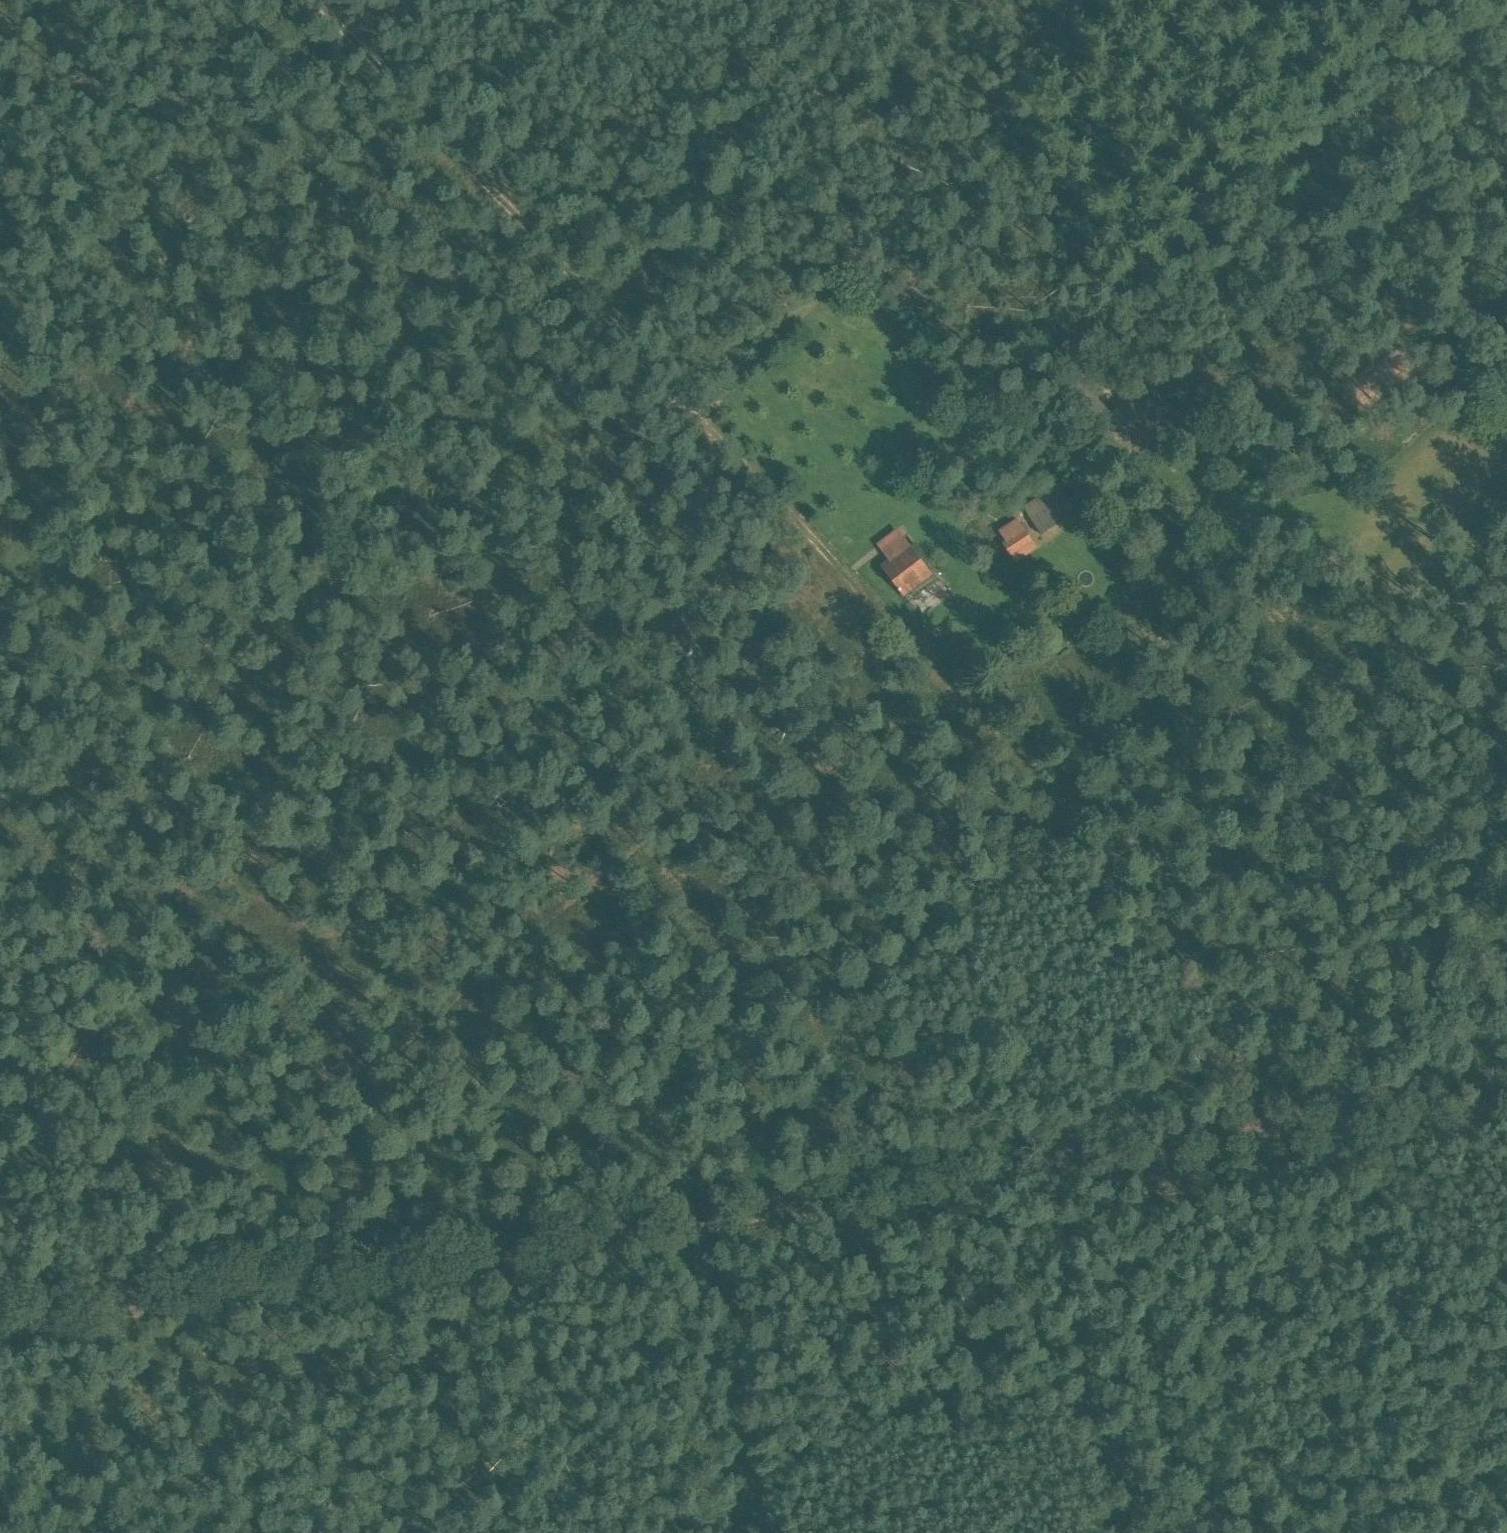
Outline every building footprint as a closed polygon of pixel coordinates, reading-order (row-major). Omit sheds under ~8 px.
[(1059,484),(1023,507),(1033,523),(1041,536),(1087,506),(1078,493),(1069,499),(1060,485),(1059,484)] [(1015,518),(998,529),(999,530),(1003,536),(1006,540),(1002,542),(1010,555),(1031,541),(1032,540),(1024,528),(1016,516),(1015,518)] [(883,568),(904,595),(930,574),(903,539),(886,552),(892,561),(883,568)]
